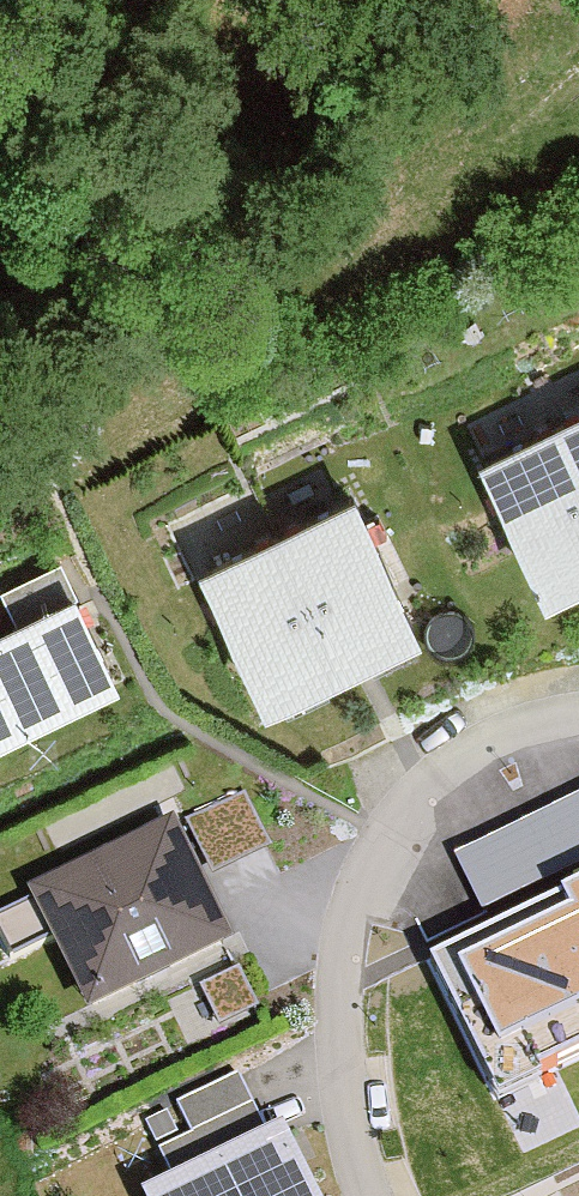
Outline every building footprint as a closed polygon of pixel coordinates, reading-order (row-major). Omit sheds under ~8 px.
[(558,437),(578,479),(578,427),(558,437)] [(481,475),(549,616),(578,601),(578,479),(558,437),(481,475)] [(357,511),(281,546),(347,688),(383,671),(424,653),(357,511)] [(281,546),(197,585),(263,727),(347,688),(281,546)] [(0,643),(0,758),(124,699),(61,569),(1,597),(19,634),(0,643)] [(242,791),(188,819),(215,870),(269,842),(242,791)] [(489,921),(578,877),(578,792),(456,852),(489,921)] [(172,816),(64,869),(30,885),(34,894),(0,911),(0,928),(11,951),(52,930),(89,1005),(152,974),(231,935),(172,816)] [(429,950),(496,1088),(578,1048),(578,877),(489,921),(429,950)] [(239,965),(201,982),(219,1021),(257,1003),(239,965)] [(172,1170),(265,1125),(240,1075),(180,1104),(193,1131),(160,1147),(172,1170)] [(143,1184),(149,1195),(322,1195),(283,1116),(265,1125),(172,1170),(159,1177),(143,1184)]
